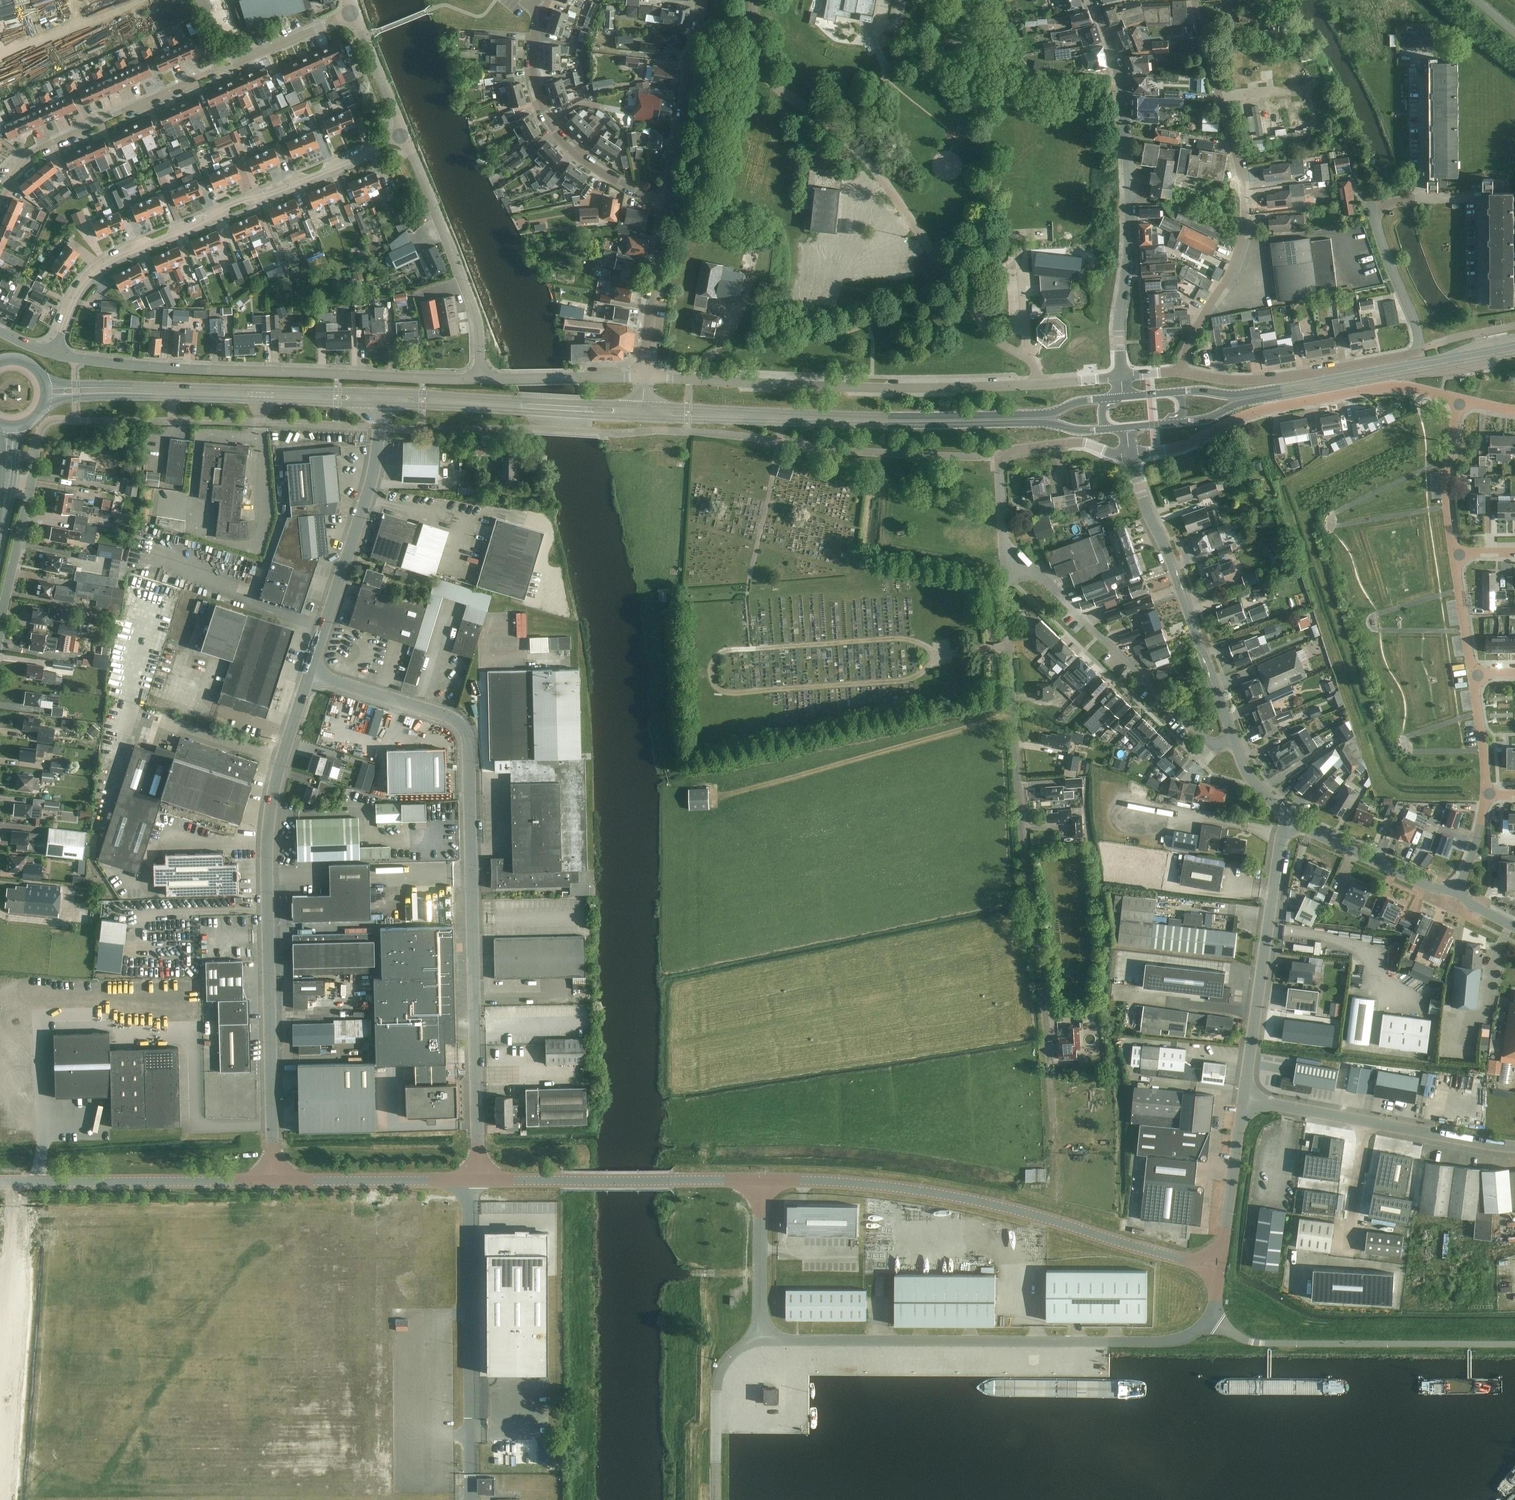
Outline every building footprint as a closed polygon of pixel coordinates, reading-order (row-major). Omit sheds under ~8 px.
[(16,16),(41,8),(38,0),(11,0),(16,16)] [(248,27),(310,8),(308,0),(240,0),(248,27)] [(823,18),(836,20),(837,14),(872,22),(877,0),(827,0),(823,18)] [(1067,11),(1083,6),(1081,0),(1064,0),(1067,11)] [(1174,9),(1188,8),(1187,0),(1173,1),(1174,9)] [(1174,25),(1174,24),(1174,17),(1171,17),(1170,2),(1141,4),(1141,3),(1124,7),(1122,3),(1105,8),(1110,26),(1122,22),(1124,27),(1124,28),(1133,25),(1134,28),(1139,27),(1148,27),(1174,25)] [(676,7),(674,7),(674,5),(668,4),(667,8),(676,9),(675,16),(688,18),(690,6),(677,4),(676,7)] [(651,14),(652,12),(653,6),(639,5),(639,14),(647,14),(651,14)] [(587,16),(594,19),(598,9),(591,6),(587,16)] [(598,27),(614,28),(614,10),(613,10),(613,6),(607,6),(607,10),(599,9),(598,27)] [(637,7),(627,6),(626,16),(637,17),(637,7)] [(687,27),(688,18),(675,16),(676,9),(667,8),(653,6),(652,12),(651,14),(654,15),(660,16),(659,21),(669,23),(669,25),(673,26),(673,25),(687,27)] [(1239,9),(1240,20),(1260,18),(1259,7),(1239,9)] [(1174,17),(1188,16),(1188,8),(1174,9),(1174,17)] [(573,23),(575,18),(568,16),(569,14),(554,9),(550,20),(565,25),(567,21),(573,23)] [(1070,15),(1058,18),(1058,20),(1061,20),(1061,22),(1069,20),(1073,19),(1075,28),(1093,23),(1088,11),(1070,15)] [(811,16),(809,24),(816,25),(816,24),(818,13),(812,12),(811,16)] [(589,33),(594,19),(587,16),(583,26),(584,27),(583,30),(589,33)] [(1174,24),(1188,24),(1188,16),(1174,17),(1174,24)] [(192,22),(198,35),(205,32),(200,19),(192,22)] [(564,29),(565,25),(550,20),(547,31),(562,36),(562,34),(569,36),(571,31),(564,29)] [(1102,42),(1097,24),(1085,27),(1084,25),(1064,32),(1064,31),(1059,32),(1061,41),(1071,38),(1073,43),(1083,39),(1085,46),(1102,42)] [(1194,24),(1186,26),(1188,32),(1189,32),(1196,30),(1194,24)] [(1125,29),(1124,28),(1124,27),(1112,30),(1121,51),(1132,47),(1135,55),(1168,52),(1170,52),(1169,40),(1153,41),(1154,44),(1151,44),(1144,46),(1135,27),(1125,29)] [(577,40),(584,42),(587,33),(580,30),(577,40)] [(659,44),(659,45),(673,47),(673,45),(684,46),(686,34),(661,30),(661,32),(655,31),(653,43),(659,44)] [(136,37),(135,32),(124,34),(126,40),(136,37)] [(172,37),(176,45),(180,43),(176,35),(172,37)] [(186,38),(188,42),(195,57),(205,52),(199,38),(193,40),(191,36),(186,38)] [(618,45),(628,44),(627,36),(617,37),(618,45)] [(171,47),(176,45),(172,37),(168,39),(171,47)] [(516,50),(516,39),(491,39),(491,44),(497,44),(497,50),(516,50)] [(351,65),(341,58),(346,56),(340,41),(330,46),(342,73),(346,82),(357,78),(351,65)] [(1044,44),(1045,51),(1057,49),(1055,41),(1044,44)] [(184,61),(195,57),(188,42),(177,47),(184,61)] [(651,46),(652,45),(641,44),(640,52),(655,54),(656,47),(651,46)] [(567,53),(567,48),(560,47),(560,45),(544,45),(544,57),(560,57),(560,53),(567,53)] [(342,73),(330,46),(320,50),(326,65),(332,62),(338,75),(342,73)] [(588,48),(579,46),(577,55),(586,57),(588,48)] [(1092,52),(1085,53),(1088,68),(1095,67),(1096,70),(1108,67),(1104,46),(1092,49),(1092,52)] [(145,49),(149,57),(153,55),(150,47),(145,49)] [(1229,47),(1222,48),(1224,58),(1231,57),(1229,47)] [(171,67),(182,62),(176,48),(165,53),(171,67)] [(1072,58),(1071,48),(1047,52),(1048,61),(1072,58)] [(145,59),(149,57),(145,49),(141,51),(145,59)] [(321,83),(326,80),(323,72),(327,70),(325,65),(326,65),(320,50),(309,55),(321,83)] [(516,60),(516,50),(497,50),(497,56),(486,56),(486,60),(516,60)] [(1168,60),(1168,57),(1168,52),(1135,55),(1125,56),(1129,72),(1142,71),(1142,72),(1150,72),(1150,59),(1158,58),(1158,60),(1168,60)] [(160,72),(171,67),(165,53),(154,58),(160,72)] [(317,84),(321,83),(309,55),(299,59),(305,74),(311,71),(317,84)] [(560,62),(560,57),(544,57),(544,69),(560,69),(560,67),(567,68),(567,62),(560,62)] [(625,66),(638,68),(639,58),(626,57),(625,66)] [(119,60),(123,68),(127,66),(124,58),(119,60)] [(133,60),(142,80),(153,75),(147,61),(140,64),(138,58),(133,60)] [(300,76),(305,74),(299,59),(289,64),(301,92),(306,90),(300,76)] [(119,70),(123,68),(119,60),(115,62),(119,70)] [(131,85),(142,80),(133,60),(129,62),(131,68),(125,70),(131,85)] [(516,71),(516,60),(486,60),(486,65),(497,65),(497,71),(516,71)] [(1435,175),(1440,175),(1459,175),(1458,62),(1434,62),(1435,175)] [(296,94),(301,92),(289,64),(279,68),(286,83),(291,81),(293,86),(296,94)] [(270,89),(267,82),(272,80),(265,65),(256,70),(268,98),(273,95),(270,89)] [(678,70),(653,66),(651,80),(675,84),(678,70)] [(264,99),(268,98),(256,70),(245,75),(251,89),(257,86),(264,99)] [(573,72),(576,85),(586,83),(583,70),(573,72)] [(96,71),(92,73),(96,81),(100,79),(96,71)] [(119,90),(130,86),(123,71),(112,76),(119,90)] [(342,73),(338,75),(342,85),(346,83),(346,82),(342,73)] [(1132,76),(1132,77),(1133,81),(1133,86),(1133,90),(1134,91),(1134,93),(1146,92),(1146,95),(1158,95),(1158,90),(1151,90),(1150,85),(1148,85),(1148,79),(1158,79),(1158,80),(1169,80),(1179,80),(1179,74),(1174,74),(1148,75),(1138,75),(1132,75),(1132,76)] [(244,92),(251,89),(245,75),(235,79),(247,107),(251,105),(246,94),(245,94),(244,92)] [(108,95),(119,90),(112,76),(102,81),(108,95)] [(550,95),(565,89),(564,85),(570,83),(569,78),(562,80),(561,78),(546,84),(550,95)] [(592,82),(594,93),(614,89),(612,78),(592,82)] [(243,108),(247,107),(235,79),(225,84),(231,98),(238,95),(240,97),(238,97),(243,108)] [(70,82),(73,91),(78,89),(74,81),(70,82)] [(50,82),(42,85),(45,93),(53,90),(50,82)] [(69,93),(73,91),(70,82),(65,84),(69,93)] [(100,82),(89,87),(95,101),(106,96),(100,82)] [(521,82),(506,86),(500,88),(503,99),(524,93),(521,82)] [(225,101),(231,98),(225,84),(214,88),(226,116),(231,114),(225,101)] [(582,87),(585,98),(594,95),(590,84),(582,87)] [(323,92),(320,86),(314,89),(316,95),(323,92)] [(85,106),(95,101),(89,87),(78,91),(85,106)] [(671,120),(674,102),(661,100),(662,96),(649,94),(650,87),(639,88),(634,118),(657,122),(658,118),(671,120)] [(226,116),(214,88),(205,93),(211,107),(216,105),(221,118),(226,116)] [(565,89),(550,95),(554,106),(569,100),(569,99),(575,96),(573,91),(567,93),(565,89)] [(335,90),(327,93),(330,100),(338,97),(335,90)] [(48,92),(44,93),(44,94),(47,102),(52,101),(48,92)] [(301,92),(296,94),(298,96),(300,102),(304,100),(301,92)] [(288,104),(283,93),(277,96),(282,107),(288,104)] [(524,93),(503,99),(504,104),(510,102),(512,108),(527,103),(524,93)] [(43,104),(47,102),(44,94),(39,96),(43,104)] [(344,97),(348,107),(356,104),(352,94),(344,97)] [(67,114),(77,109),(71,95),(60,99),(67,114)] [(1166,99),(1146,97),(1146,95),(1132,95),(1132,118),(1146,119),(1146,122),(1159,123),(1159,106),(1184,107),(1184,99),(1166,99)] [(202,131),(206,129),(199,112),(204,110),(197,96),(188,100),(200,128),(202,131)] [(300,102),(298,96),(288,101),(291,106),(300,102)] [(56,118),(67,114),(60,99),(49,104),(56,118)] [(200,128),(188,100),(177,105),(184,119),(189,116),(195,129),(195,130),(197,133),(202,131),(200,128)] [(300,104),(304,113),(306,117),(313,114),(307,101),(300,104)] [(281,110),(277,103),(272,105),(275,112),(281,110)] [(296,117),(304,113),(300,104),(292,107),(296,117)] [(43,124),(54,119),(48,105),(37,110),(43,124)] [(178,121),(184,119),(177,105),(167,109),(179,137),(184,135),(178,121)] [(1254,120),(1251,121),(1252,127),(1255,126),(1256,136),(1263,135),(1259,105),(1252,106),(1254,120)] [(175,139),(179,137),(167,109),(158,114),(164,128),(169,126),(175,139)] [(499,120),(515,114),(513,109),(495,117),(497,121),(499,120)] [(582,118),(587,113),(584,109),(578,114),(574,110),(565,116),(569,121),(565,124),(574,133),(585,121),(582,118)] [(32,129),(43,124),(37,110),(26,115),(32,129)] [(343,130),(356,125),(350,110),(337,116),(343,130)] [(1204,122),(1212,122),(1212,111),(1205,111),(1204,122)] [(252,116),(255,121),(264,118),(261,112),(252,116)] [(278,113),(270,116),(274,126),(282,123),(278,113)] [(516,134),(536,123),(530,113),(517,121),(519,125),(514,129),(516,134)] [(607,122),(610,118),(605,113),(601,117),(607,122)] [(20,117),(18,114),(12,117),(13,120),(20,134),(30,130),(24,115),(20,117)] [(515,114),(499,120),(501,125),(517,118),(515,114)] [(5,131),(9,139),(20,134),(13,120),(6,124),(0,115),(0,134),(5,131)] [(221,127),(216,129),(220,137),(232,132),(226,116),(221,118),(218,119),(221,127)] [(329,136),(343,130),(337,116),(323,121),(329,136)] [(157,147),(151,133),(157,131),(150,117),(140,121),(153,149),(157,147)] [(592,128),(597,123),(594,120),(588,125),(585,121),(574,133),(582,141),(594,130),(592,128)] [(148,151),(153,149),(140,121),(130,126),(137,140),(142,137),(148,151)] [(610,126),(615,132),(620,129),(615,122),(610,126)] [(1317,122),(1309,128),(1312,133),(1321,127),(1317,122)] [(527,140),(541,132),(536,123),(516,134),(519,139),(525,135),(527,140)] [(134,162),(138,160),(136,156),(137,156),(131,143),(137,140),(130,126),(120,130),(132,158),(134,162)] [(665,151),(669,133),(650,129),(651,128),(643,129),(643,131),(650,134),(647,148),(665,151)] [(1181,132),(1157,128),(1155,140),(1179,143),(1181,132)] [(1287,133),(1286,128),(1276,130),(1276,135),(1277,141),(1277,142),(1288,140),(1288,139),(1287,133)] [(214,129),(205,133),(208,141),(218,137),(214,129)] [(128,160),(132,158),(120,130),(110,135),(117,149),(122,147),(128,160)] [(231,133),(235,143),(241,140),(237,130),(231,133)] [(608,140),(612,134),(607,131),(603,137),(602,136),(593,149),(602,156),(611,142),(608,140)] [(313,148),(319,146),(313,132),(300,137),(306,151),(307,151),(308,154),(310,154),(314,152),(315,151),(313,148)] [(627,133),(628,146),(637,145),(636,132),(627,133)] [(234,144),(229,134),(215,140),(219,150),(234,144)] [(191,144),(186,135),(179,138),(184,148),(191,144)] [(292,157),(306,151),(300,137),(286,143),(292,157)] [(110,168),(104,154),(110,152),(103,138),(94,142),(106,170),(110,168)] [(619,148),(623,142),(619,139),(615,145),(611,142),(602,156),(612,162),(621,149),(619,148)] [(538,163),(555,148),(547,140),(536,151),(540,155),(535,160),(538,163)] [(1213,151),(1214,143),(1198,140),(1197,148),(1213,151)] [(101,172),(106,170),(94,142),(83,147),(90,161),(95,158),(101,172)] [(168,147),(172,157),(183,153),(179,142),(168,147)] [(1161,144),(1146,142),(1145,150),(1143,150),(1142,155),(1144,155),(1142,163),(1154,165),(1154,164),(1157,165),(1156,173),(1152,173),(1150,184),(1154,185),(1152,194),(1172,198),(1176,171),(1223,179),(1227,154),(1201,150),(1200,156),(1192,154),(1193,149),(1180,147),(1179,149),(1169,147),(1170,144),(1161,142),(1161,144)] [(1255,144),(1255,152),(1267,150),(1266,143),(1255,144)] [(516,151),(519,154),(519,155),(525,150),(522,146),(516,151)] [(84,164),(90,161),(83,147),(73,151),(85,179),(90,177),(84,164)] [(157,151),(160,158),(169,153),(166,147),(157,151)] [(267,167),(281,162),(275,148),(261,153),(267,167)] [(551,167),(562,156),(555,148),(538,163),(543,168),(547,163),(551,167)] [(525,150),(519,155),(523,159),(529,155),(525,150)] [(81,181),(85,179),(73,151),(63,156),(70,170),(75,168),(81,181)] [(195,163),(190,151),(175,157),(179,166),(186,163),(187,165),(195,163)] [(254,173),(267,167),(261,153),(248,159),(254,173)] [(514,159),(518,165),(522,161),(518,156),(514,159)] [(1270,182),(1292,179),(1292,174),(1305,172),(1303,157),(1292,158),(1293,163),(1271,166),(1271,169),(1265,170),(1266,180),(1270,179),(1270,182)] [(1352,171),(1349,157),(1335,159),(1337,174),(1352,171)] [(165,171),(172,168),(169,160),(154,167),(159,178),(166,174),(165,171)] [(48,178),(49,177),(55,172),(59,178),(58,179),(61,183),(66,178),(59,168),(58,169),(51,161),(41,169),(48,178)] [(120,165),(125,176),(132,173),(127,162),(120,165)] [(566,187),(579,169),(570,163),(561,175),(566,178),(562,184),(566,187)] [(1314,164),(1316,181),(1330,179),(1328,163),(1314,164)] [(237,183),(236,180),(242,178),(236,164),(223,169),(228,183),(230,183),(231,185),(232,186),(237,184),(237,183)] [(113,169),(118,180),(124,177),(119,166),(113,169)] [(843,191),(843,190),(842,189),(844,171),(810,168),(806,208),(813,209),(811,229),(809,229),(809,230),(838,233),(838,232),(837,232),(841,190),(843,191)] [(56,186),(49,177),(48,178),(41,169),(30,178),(37,187),(39,185),(45,181),(49,186),(47,187),(50,191),(56,186)] [(215,189),(228,183),(223,169),(209,175),(215,189)] [(579,188),(588,176),(579,169),(566,187),(571,190),(575,185),(579,188)] [(363,178),(368,192),(382,187),(376,173),(363,178)] [(555,173),(551,178),(555,181),(559,177),(555,173)] [(183,185),(189,200),(202,194),(197,180),(195,181),(192,174),(182,178),(185,185),(183,185)] [(546,184),(551,178),(547,175),(542,180),(546,184)] [(116,184),(122,198),(129,195),(127,189),(136,185),(132,177),(116,184)] [(46,194),(39,185),(37,187),(30,178),(20,186),(27,195),(34,189),(38,194),(37,196),(40,199),(46,194)] [(371,198),(368,192),(363,178),(349,184),(355,198),(358,204),(371,198)] [(551,178),(546,184),(550,187),(555,181),(551,178)] [(1483,179),(1483,189),(1494,189),(1494,178),(1483,179)] [(1428,189),(1439,189),(1439,179),(1428,179),(1428,189)] [(1448,188),(1447,179),(1439,179),(1440,188),(1448,188)] [(1343,202),(1345,215),(1355,213),(1353,205),(1355,204),(1351,180),(1337,183),(1341,202),(1343,202)] [(101,188),(98,182),(90,186),(93,192),(101,188)] [(327,203),(340,197),(334,183),(321,188),(327,203)] [(1304,185),(1304,183),(1290,184),(1291,190),(1280,191),(1280,193),(1275,193),(1275,194),(1267,195),(1268,205),(1272,204),(1272,207),(1292,205),(1292,201),(1291,196),(1305,195),(1304,189),(1304,185)] [(75,188),(79,197),(88,193),(84,184),(75,188)] [(581,194),(586,198),(593,188),(588,184),(581,194)] [(184,202),(189,200),(183,185),(170,191),(176,205),(177,204),(178,207),(180,208),(184,206),(185,204),(184,202)] [(61,194),(64,198),(72,192),(67,186),(60,192),(61,194)] [(393,195),(390,186),(382,189),(385,198),(393,195)] [(314,208),(327,203),(321,188),(308,194),(314,208)] [(124,206),(117,190),(109,193),(116,209),(124,206)] [(1491,306),(1496,306),(1514,305),(1513,193),(1490,193),(1491,306)] [(59,202),(64,198),(61,194),(56,198),(59,202)] [(150,215),(164,210),(158,196),(145,201),(150,215)] [(618,199),(607,197),(607,201),(604,200),(601,218),(617,221),(620,203),(617,202),(618,199)] [(18,215),(19,214),(22,206),(28,209),(27,211),(32,213),(35,206),(24,201),(23,202),(14,198),(8,210),(18,215)] [(288,218),(301,213),(295,199),(282,204),(288,218)] [(150,215),(145,201),(131,207),(137,221),(138,220),(140,223),(141,223),(146,221),(146,220),(145,217),(150,215)] [(374,204),(378,213),(383,211),(380,202),(374,204)] [(275,224),(288,218),(282,204),(269,210),(275,224)] [(344,206),(351,223),(356,221),(349,204),(344,206)] [(1167,205),(1165,207),(1172,217),(1217,238),(1221,229),(1181,209),(1168,205),(1167,205)] [(1161,219),(1161,206),(1140,206),(1141,218),(1156,217),(1156,219),(1161,219)] [(579,208),(580,223),(599,222),(598,207),(579,208)] [(114,214),(111,208),(103,212),(106,217),(112,231),(125,226),(119,212),(114,214)] [(631,222),(644,225),(647,213),(627,209),(626,215),(620,214),(618,225),(630,227),(631,222)] [(3,223),(13,227),(14,226),(20,229),(23,224),(26,225),(29,218),(19,214),(18,215),(8,210),(3,223)] [(71,215),(75,226),(87,221),(82,210),(71,215)] [(46,213),(40,211),(38,216),(44,219),(46,213)] [(354,214),(362,233),(368,231),(360,211),(354,214)] [(60,223),(64,218),(59,214),(56,220),(60,223)] [(1292,231),(1292,226),(1300,226),(1300,224),(1305,224),(1304,214),(1276,216),(1276,219),(1270,220),(1270,230),(1274,229),(1274,232),(1292,231)] [(262,228),(257,215),(243,220),(251,240),(252,242),(262,238),(264,243),(270,240),(265,227),(262,228)] [(1213,256),(1220,242),(1165,216),(1160,226),(1172,232),(1179,235),(1177,239),(1213,256)] [(98,237),(112,231),(106,217),(92,223),(98,237)] [(1363,217),(1365,289),(1373,287),(1375,287),(1385,283),(1385,281),(1363,217)] [(316,236),(309,219),(303,222),(310,238),(316,236)] [(251,240),(249,234),(243,220),(230,226),(236,240),(243,237),(245,243),(251,240)] [(40,224),(32,221),(30,227),(37,230),(40,224)] [(335,224),(337,230),(343,227),(341,221),(339,222),(335,224)] [(398,225),(401,231),(409,227),(407,222),(398,225)] [(20,229),(14,226),(13,227),(3,223),(0,229),(0,236),(7,239),(8,238),(11,231),(18,234),(17,236),(21,237),(24,231),(20,229)] [(1152,234),(1158,234),(1158,228),(1155,226),(1152,227),(1152,225),(1149,225),(1149,223),(1140,224),(1141,235),(1152,234)] [(210,250),(224,245),(218,231),(205,236),(210,250)] [(70,232),(67,236),(66,238),(71,242),(75,235),(70,232)] [(1170,238),(1176,241),(1177,239),(1179,235),(1172,232),(1170,238)] [(1159,243),(1158,234),(1152,234),(1141,235),(1141,245),(1159,243)] [(0,236),(0,250),(2,251),(3,250),(6,243),(12,246),(11,248),(24,253),(26,248),(23,246),(18,244),(19,243),(8,238),(7,239),(0,236)] [(196,256),(210,250),(205,236),(191,242),(196,256)] [(649,241),(629,237),(626,253),(646,257),(649,241)] [(1173,248),(1176,241),(1170,238),(1168,246),(1173,248)] [(1311,241),(1311,238),(1271,243),(1278,301),(1338,293),(1332,239),(1311,241)] [(386,257),(386,259),(388,265),(390,266),(395,264),(397,268),(419,258),(412,242),(411,242),(393,251),(390,252),(391,254),(386,257)] [(71,265),(80,254),(67,245),(59,256),(71,265)] [(421,261),(429,278),(447,270),(436,245),(422,251),(423,252),(419,254),(422,260),(421,261)] [(1186,253),(1199,259),(1203,251),(1189,245),(1186,253)] [(1142,262),(1167,261),(1168,261),(1168,254),(1165,254),(1165,246),(1142,247),(1142,262)] [(171,266),(185,261),(179,247),(166,252),(171,266)] [(0,250),(0,257),(1,255),(7,258),(6,260),(16,264),(19,258),(3,250),(2,251),(0,250)] [(152,257),(158,272),(171,266),(166,252),(152,257)] [(617,255),(604,253),(601,269),(614,271),(612,276),(634,280),(639,258),(617,254),(617,255)] [(1037,253),(1035,274),(1040,275),(1040,278),(1041,289),(1040,289),(1041,298),(1041,301),(1041,307),(1047,307),(1047,313),(1062,312),(1061,306),(1074,305),(1073,287),(1072,287),(1073,279),(1080,279),(1082,257),(1037,253)] [(67,277),(70,273),(70,272),(68,270),(71,265),(59,256),(50,268),(63,277),(64,276),(66,277),(67,277)] [(238,263),(243,275),(253,271),(248,259),(238,263)] [(740,302),(745,274),(733,272),(734,268),(724,266),(724,265),(703,261),(696,300),(694,306),(705,308),(707,295),(717,297),(717,298),(724,300),(725,299),(740,302)] [(227,265),(233,280),(234,280),(243,277),(243,276),(237,262),(227,265)] [(146,277),(139,263),(126,270),(133,283),(137,289),(146,285),(143,279),(146,277)] [(1165,276),(1176,276),(1175,264),(1143,265),(1144,277),(1165,276)] [(195,269),(200,280),(207,277),(203,266),(195,269)] [(270,281),(285,275),(282,266),(266,272),(270,281)] [(175,269),(180,281),(185,278),(181,267),(175,269)] [(49,271),(44,268),(39,274),(45,277),(49,271)] [(1186,278),(1199,285),(1204,277),(1190,269),(1186,278)] [(121,290),(133,283),(126,270),(113,277),(121,290)] [(356,282),(363,280),(361,270),(353,272),(356,282)] [(7,288),(12,279),(5,275),(0,284),(0,285),(7,288)] [(1176,276),(1165,276),(1165,279),(1147,280),(1147,291),(1178,289),(1178,280),(1177,280),(1176,276)] [(1199,285),(1199,286),(1208,290),(1213,281),(1204,276),(1204,277),(1199,285)] [(46,286),(35,281),(32,288),(42,293),(46,286)] [(623,283),(618,282),(615,300),(630,303),(631,294),(633,293),(633,290),(632,288),(632,287),(622,285),(623,283)] [(188,288),(192,298),(203,294),(198,284),(188,288)] [(28,300),(29,298),(34,289),(27,286),(22,297),(28,300)] [(161,289),(169,307),(176,304),(168,286),(161,289)] [(14,320),(20,308),(15,305),(16,302),(15,301),(20,290),(16,288),(14,293),(3,314),(14,320)] [(34,289),(29,298),(41,303),(45,295),(34,289)] [(14,293),(10,291),(7,297),(5,296),(3,300),(0,298),(0,312),(3,314),(14,293)] [(164,304),(159,291),(147,296),(152,309),(164,304)] [(1148,294),(1148,305),(1171,303),(1171,298),(1181,298),(1181,293),(1179,292),(1148,294)] [(394,295),(395,302),(407,299),(406,293),(394,295)] [(246,294),(236,303),(239,307),(250,298),(246,294)] [(611,296),(601,294),(599,302),(610,303),(611,296)] [(459,321),(454,295),(421,301),(426,329),(444,326),(445,335),(458,333),(456,321),(459,321)] [(1375,308),(1373,299),(1359,302),(1361,311),(1375,308)] [(1385,308),(1397,306),(1396,300),(1384,303),(1385,308)] [(101,311),(117,312),(117,302),(101,301),(101,311)] [(1149,315),(1165,314),(1164,307),(1167,307),(1167,309),(1175,309),(1174,303),(1171,303),(1148,305),(1149,315)] [(22,324),(33,329),(43,308),(33,304),(22,324)] [(277,309),(280,319),(288,316),(284,306),(277,309)] [(580,317),(582,309),(570,306),(568,315),(580,317)] [(615,306),(615,308),(606,306),(604,318),(628,322),(630,309),(615,306)] [(375,307),(376,317),(377,346),(387,346),(386,321),(384,321),(383,307),(375,307)] [(162,325),(172,326),(173,309),(164,308),(162,325)] [(1272,320),(1270,308),(1258,310),(1260,322),(1272,320)] [(190,311),(174,309),(173,320),(189,321),(190,311)] [(366,326),(366,330),(365,330),(366,347),(377,346),(376,317),(371,317),(372,320),(369,320),(368,314),(362,314),(362,310),(356,310),(356,311),(357,326),(366,326)] [(1150,326),(1165,325),(1165,320),(1175,319),(1175,316),(1188,315),(1188,310),(1172,311),(1172,314),(1165,314),(1149,315),(1150,326)] [(1253,310),(1243,311),(1244,320),(1254,319),(1253,310)] [(348,327),(357,326),(356,311),(347,311),(348,327)] [(720,316),(703,312),(698,333),(700,333),(701,335),(703,335),(705,335),(706,334),(715,336),(720,316)] [(112,328),(112,313),(97,313),(96,327),(112,328)] [(262,315),(262,331),(271,330),(270,315),(262,315)] [(1180,316),(1181,324),(1191,324),(1191,316),(1180,316)] [(1211,317),(1214,329),(1220,328),(1218,316),(1211,317)] [(232,339),(225,339),(224,318),(210,319),(211,333),(218,332),(219,356),(232,355),(232,339)] [(1342,336),(1339,320),(1339,318),(1333,319),(1336,337),(1342,336)] [(1388,326),(1400,324),(1399,318),(1387,320),(1388,326)] [(633,351),(636,333),(627,326),(605,323),(565,319),(563,329),(604,334),(603,337),(586,338),(586,344),(572,345),(572,361),(623,360),(623,358),(626,357),(628,356),(629,354),(630,351),(633,351)] [(1339,320),(1342,336),(1348,335),(1345,322),(1344,322),(1343,319),(1339,320)] [(1362,332),(1365,347),(1378,345),(1375,330),(1376,330),(1374,319),(1369,320),(1371,330),(1363,331),(1362,332)] [(1063,327),(1056,320),(1049,321),(1043,328),(1043,335),(1051,341),(1057,341),(1064,333),(1063,327)] [(1362,332),(1363,331),(1361,321),(1356,322),(1358,332),(1349,334),(1352,349),(1365,347),(1362,332)] [(326,331),(326,322),(315,322),(316,339),(326,339),(327,349),(352,348),(351,330),(326,331)] [(419,344),(418,322),(396,322),(397,337),(404,336),(404,345),(419,344)] [(1296,326),(1299,344),(1305,343),(1303,332),(1302,333),(1300,325),(1296,326)] [(1170,333),(1170,334),(1183,333),(1182,326),(1162,328),(1149,328),(1151,352),(1164,351),(1162,334),(1170,333)] [(1255,327),(1255,329),(1259,350),(1265,349),(1264,341),(1263,338),(1261,338),(1259,326),(1255,327)] [(111,342),(112,328),(96,327),(96,342),(111,342)] [(1217,347),(1223,346),(1220,328),(1214,329),(1217,347)] [(133,341),(142,342),(142,330),(134,329),(133,341)] [(1206,331),(1208,342),(1216,341),(1214,329),(1206,331)] [(1241,360),(1255,357),(1254,351),(1259,350),(1255,329),(1250,330),(1252,340),(1253,343),(1238,346),(1241,360)] [(149,353),(160,354),(162,331),(151,330),(149,353)] [(194,331),(186,330),(186,334),(175,333),(172,355),(183,357),(185,342),(193,343),(194,331)] [(302,332),(283,333),(283,330),(271,331),(272,343),(279,343),(280,352),(290,352),(290,349),(303,348),(302,332)] [(234,335),(235,354),(255,353),(255,343),(262,343),(262,334),(234,335)] [(1322,355),(1336,352),(1334,338),(1319,341),(1322,355)] [(1281,362),(1279,348),(1277,339),(1264,341),(1265,349),(1265,350),(1264,350),(1267,365),(1281,362)] [(1308,357),(1322,355),(1319,341),(1305,343),(1308,357)] [(1281,362),(1296,359),(1293,345),(1279,348),(1281,362)] [(1227,363),(1241,360),(1238,346),(1224,349),(1227,363)] [(1376,408),(1366,410),(1365,407),(1357,409),(1360,423),(1373,420),(1377,429),(1388,423),(1385,416),(1378,419),(1376,408)] [(1323,430),(1336,427),(1337,434),(1343,433),(1342,426),(1341,426),(1339,415),(1329,416),(1329,414),(1320,416),(1323,430)] [(1296,434),(1309,432),(1307,418),(1294,420),(1296,434)] [(1284,437),(1296,434),(1294,420),(1281,423),(1284,437)] [(1348,424),(1350,437),(1359,435),(1357,422),(1348,424)] [(1310,433),(1312,445),(1319,444),(1317,432),(1310,433)] [(1504,461),(1504,435),(1490,435),(1490,445),(1489,445),(1489,453),(1497,453),(1497,461),(1504,461)] [(1504,435),(1504,461),(1511,461),(1511,453),(1514,453),(1514,435),(1504,435)] [(1283,436),(1274,438),(1277,453),(1286,451),(1283,436)] [(1345,438),(1346,437),(1345,436),(1336,441),(1337,441),(1331,444),(1335,451),(1340,448),(1341,449),(1348,445),(1345,438)] [(166,483),(182,485),(187,441),(171,439),(169,451),(167,475),(166,483)] [(249,539),(247,520),(240,521),(248,447),(205,442),(199,498),(220,500),(216,537),(239,540),(249,539)] [(438,443),(421,442),(417,442),(417,443),(405,442),(404,466),(403,466),(403,482),(437,483),(438,443)] [(329,555),(325,514),(337,513),(339,501),(340,501),(336,454),(341,454),(340,446),(284,452),(285,463),(287,463),(293,517),(288,518),(273,560),(320,556),(329,555)] [(89,465),(79,463),(80,458),(64,455),(63,466),(89,470),(95,471),(96,463),(90,462),(89,465)] [(498,484),(519,484),(519,457),(504,457),(504,470),(498,470),(498,484)] [(1291,462),(1293,469),(1300,466),(1298,459),(1291,462)] [(130,476),(140,478),(142,462),(133,461),(130,476)] [(1262,462),(1256,464),(1258,471),(1264,470),(1262,462)] [(94,481),(96,471),(95,471),(89,470),(63,466),(61,476),(76,479),(77,473),(83,474),(83,476),(85,479),(94,481)] [(777,476),(790,480),(794,470),(780,466),(777,476)] [(1080,470),(1079,470),(1078,469),(1074,469),(1073,471),(1072,472),(1075,490),(1083,489),(1084,497),(1092,496),(1090,487),(1091,487),(1089,479),(1086,479),(1084,470),(1080,470)] [(146,485),(159,486),(160,473),(147,471),(146,485)] [(1034,479),(1034,477),(1028,478),(1029,480),(1027,480),(1030,498),(1039,497),(1043,516),(1048,515),(1056,512),(1055,511),(1065,507),(1067,507),(1065,495),(1053,497),(1054,501),(1052,501),(1051,494),(1047,495),(1044,477),(1034,479)] [(1490,495),(1490,483),(1490,477),(1475,477),(1475,486),(1479,486),(1479,493),(1471,493),(1471,511),(1485,511),(1485,496),(1490,495)] [(125,494),(136,496),(139,484),(127,482),(125,494)] [(1219,494),(1215,482),(1197,488),(1196,484),(1175,491),(1179,502),(1193,498),(1191,490),(1196,489),(1199,500),(1219,494)] [(458,495),(474,496),(474,488),(458,487),(458,495)] [(83,507),(84,501),(72,499),(73,493),(58,491),(56,502),(83,507)] [(125,495),(115,493),(111,514),(121,516),(125,495)] [(1067,507),(1077,503),(1076,493),(1065,495),(1067,507)] [(1511,519),(1511,502),(1498,502),(1498,497),(1491,497),(1492,510),(1498,511),(1498,518),(1511,519)] [(1115,502),(1114,499),(1106,502),(1105,500),(1097,503),(1089,506),(1091,513),(1099,510),(1101,517),(1119,511),(1119,510),(1120,508),(1119,504),(1117,504),(1116,502),(1115,502)] [(99,509),(83,507),(56,502),(55,512),(70,514),(71,509),(98,513),(99,509)] [(1067,514),(1080,510),(1077,503),(1067,507),(1065,507),(1067,514)] [(1207,512),(1206,507),(1183,515),(1189,532),(1212,524),(1212,527),(1221,524),(1216,508),(1207,512)] [(419,521),(417,524),(385,514),(371,557),(435,577),(449,531),(419,521)] [(1043,516),(1032,519),(1034,526),(1038,538),(1055,532),(1048,515),(1043,516)] [(87,526),(89,518),(77,516),(75,524),(87,526)] [(477,586),(525,600),(545,533),(497,519),(477,586)] [(98,528),(87,526),(75,524),(74,531),(53,527),(51,532),(50,535),(51,537),(50,540),(67,543),(68,538),(95,543),(98,528)] [(1095,527),(1089,529),(1091,535),(1097,533),(1095,527)] [(1110,530),(1100,533),(1098,534),(1103,548),(1106,547),(1103,537),(1111,535),(1115,544),(1130,539),(1129,537),(1130,536),(1129,532),(1127,532),(1126,527),(1111,532),(1110,530)] [(1219,533),(1217,527),(1208,530),(1202,532),(1204,536),(1192,540),(1198,556),(1215,550),(1210,536),(1219,533)] [(1082,584),(1102,577),(1101,572),(1102,572),(1110,569),(1108,562),(1107,558),(1106,558),(1103,548),(1098,534),(1047,552),(1052,567),(1058,565),(1061,575),(1070,572),(1076,587),(1082,585),(1082,584)] [(1118,554),(1110,556),(1106,547),(1103,548),(1106,558),(1107,558),(1108,562),(1120,558),(1119,556),(1134,551),(1132,546),(1133,544),(1132,540),(1130,540),(1130,539),(1115,544),(1118,554)] [(1218,549),(1220,556),(1237,550),(1235,543),(1218,549)] [(97,555),(120,560),(123,548),(99,544),(97,555)] [(97,556),(79,553),(78,558),(96,561),(97,556)] [(1106,585),(1107,585),(1141,573),(1141,572),(1142,570),(1141,566),(1139,566),(1137,561),(1139,560),(1137,556),(1135,555),(1135,554),(1120,559),(1122,565),(1110,569),(1102,572),(1101,572),(1102,577),(1106,585)] [(59,570),(73,572),(75,565),(67,563),(68,558),(47,555),(46,556),(45,559),(46,561),(44,569),(59,571),(59,570)] [(320,556),(273,560),(273,561),(260,598),(259,599),(301,613),(320,556)] [(118,578),(124,580),(128,561),(112,558),(109,577),(76,571),(74,580),(116,588),(118,578)] [(1236,571),(1232,562),(1220,566),(1219,563),(1205,568),(1209,577),(1206,578),(1209,587),(1226,582),(1223,575),(1236,571)] [(383,571),(395,575),(397,569),(385,565),(383,571)] [(363,581),(361,587),(381,593),(383,587),(380,586),(384,574),(367,568),(363,581)] [(396,575),(407,578),(409,573),(397,569),(396,575)] [(414,580),(425,583),(427,575),(416,572),(414,580)] [(1484,591),(1500,591),(1500,582),(1496,582),(1496,572),(1484,572),(1484,591)] [(1246,587),(1260,582),(1256,573),(1243,578),(1246,587)] [(1082,584),(1082,585),(1087,599),(1093,597),(1109,592),(1107,585),(1106,585),(1102,577),(1082,584)] [(478,641),(492,595),(436,578),(431,593),(427,608),(422,623),(422,624),(415,647),(404,681),(416,685),(425,657),(424,657),(426,650),(442,597),(467,604),(458,634),(452,652),(472,659),(478,641)] [(1149,589),(1147,585),(1146,585),(1144,580),(1129,585),(1093,597),(1095,604),(1096,605),(1118,598),(1117,594),(1127,590),(1127,589),(1130,588),(1133,597),(1148,592),(1148,590),(1149,589)] [(124,590),(113,588),(78,581),(76,589),(57,585),(55,593),(53,593),(55,584),(40,581),(40,583),(38,586),(39,588),(37,596),(52,599),(52,597),(54,598),(54,599),(74,602),(75,596),(78,596),(97,600),(96,606),(109,609),(108,614),(120,616),(122,605),(124,590)] [(1265,597),(1260,584),(1251,587),(1256,600),(1265,597)] [(381,593),(361,587),(349,625),(415,646),(422,623),(427,608),(423,607),(403,600),(381,593)] [(1251,593),(1249,588),(1237,592),(1239,597),(1251,593)] [(1484,609),(1496,609),(1496,599),(1498,599),(1498,597),(1507,597),(1507,591),(1500,591),(1484,591),(1484,609)] [(1154,605),(1151,595),(1124,604),(1126,609),(1120,611),(1119,607),(1106,612),(1109,621),(1154,605)] [(415,600),(404,597),(403,600),(423,607),(425,602),(416,599),(415,600)] [(1095,604),(1093,597),(1087,599),(1079,602),(1082,609),(1095,604)] [(1245,612),(1241,603),(1226,608),(1226,609),(1218,612),(1221,623),(1230,620),(1230,621),(1238,619),(1239,621),(1247,619),(1248,622),(1268,615),(1265,605),(1245,612)] [(247,614),(217,604),(202,650),(234,660),(223,692),(222,692),(219,702),(219,703),(219,702),(266,717),(269,707),(294,630),(247,615),(247,614)] [(61,620),(63,609),(50,607),(49,613),(43,612),(43,609),(34,607),(31,622),(53,626),(54,619),(61,620)] [(1141,615),(1146,632),(1162,627),(1156,610),(1141,615)] [(1301,629),(1312,626),(1308,617),(1298,620),(1301,629)] [(1035,650),(1043,656),(1060,639),(1042,621),(1036,626),(1037,633),(1034,638),(1035,650)] [(1277,630),(1277,631),(1281,630),(1279,623),(1264,627),(1266,634),(1277,630)] [(79,627),(64,624),(61,626),(60,625),(59,632),(78,636),(79,627)] [(1317,625),(1309,627),(1313,637),(1320,635),(1317,625)] [(1122,644),(1130,641),(1141,637),(1138,629),(1119,636),(1122,644)] [(1160,646),(1160,644),(1166,642),(1164,637),(1165,635),(1164,632),(1162,631),(1161,630),(1145,636),(1148,645),(1146,646),(1145,643),(1134,647),(1136,655),(1139,654),(1160,646)] [(60,638),(47,636),(32,633),(32,635),(31,636),(30,639),(31,640),(29,649),(44,651),(45,646),(47,647),(47,648),(70,651),(70,650),(78,652),(80,637),(61,634),(60,638)] [(1261,645),(1258,636),(1245,640),(1245,639),(1229,645),(1233,656),(1257,647),(1261,645)] [(1499,652),(1510,652),(1510,636),(1499,637),(1499,652)] [(530,652),(548,652),(548,637),(529,637),(530,652)] [(570,637),(549,638),(550,650),(570,649),(570,637)] [(1487,652),(1499,652),(1499,637),(1487,637),(1487,652)] [(1062,640),(1048,654),(1053,659),(1051,661),(1053,662),(1051,664),(1053,665),(1070,648),(1062,640)] [(1149,667),(1156,665),(1155,662),(1171,656),(1166,644),(1160,646),(1139,654),(1141,659),(1149,667)] [(1254,657),(1266,653),(1263,645),(1261,645),(1257,647),(1233,656),(1237,666),(1252,661),(1251,656),(1254,655),(1254,657)] [(1064,670),(1078,656),(1070,648),(1053,665),(1054,667),(1058,663),(1064,670)] [(1307,658),(1303,649),(1296,652),(1295,649),(1258,666),(1270,694),(1307,677),(1306,673),(1302,666),(1300,661),(1307,658)] [(95,654),(93,667),(108,669),(110,656),(95,654)] [(1097,674),(1081,658),(1064,676),(1074,685),(1077,682),(1083,688),(1097,674)] [(74,664),(54,661),(53,668),(73,670),(74,664)] [(1044,674),(1048,670),(1049,669),(1043,662),(1038,668),(1044,674)] [(55,685),(56,672),(44,671),(44,666),(28,664),(27,677),(43,678),(42,681),(47,681),(47,684),(55,685)] [(506,888),(506,887),(570,886),(570,896),(590,895),(589,870),(588,870),(585,758),(582,758),(579,669),(488,671),(490,760),(496,760),(496,772),(511,772),(512,783),(511,783),(513,864),(506,864),(505,858),(491,858),(492,868),(492,878),(491,888),(506,888)] [(1158,671),(1156,679),(1162,680),(1167,680),(1168,673),(1168,672),(1158,670),(1158,671)] [(1108,685),(1100,677),(1088,689),(1092,692),(1080,704),(1088,711),(1099,699),(1097,697),(1108,685)] [(1267,694),(1260,677),(1243,683),(1249,701),(1267,694)] [(1064,684),(1061,681),(1059,679),(1058,678),(1054,683),(1060,689),(1064,684)] [(1325,684),(1328,691),(1335,688),(1332,681),(1325,684)] [(1038,684),(1038,700),(1053,699),(1053,684),(1038,684)] [(1252,707),(1257,722),(1273,716),(1276,714),(1275,711),(1272,703),(1295,693),(1292,686),(1265,696),(1267,701),(1252,707)] [(1121,697),(1113,689),(1102,701),(1105,704),(1085,724),(1090,730),(1099,721),(1121,697)] [(1343,705),(1337,691),(1327,695),(1328,699),(1333,697),(1337,708),(1343,705)] [(50,695),(48,695),(26,692),(25,698),(24,700),(25,703),(24,705),(40,707),(41,700),(59,703),(60,694),(51,693),(50,695)] [(1111,727),(1120,718),(1131,707),(1122,699),(1111,710),(1114,714),(1105,723),(1110,728),(1111,727)] [(1091,710),(1094,713),(1103,703),(1100,700),(1091,710)] [(63,717),(64,708),(53,706),(51,716),(63,717)] [(1322,714),(1319,707),(1309,711),(1312,718),(1322,714)] [(1111,727),(1116,732),(1118,730),(1124,735),(1125,734),(1130,728),(1141,717),(1133,709),(1122,720),(1120,718),(1111,727)] [(1257,722),(1263,736),(1278,730),(1276,724),(1294,716),(1292,709),(1283,713),(1281,709),(1275,711),(1276,714),(1273,716),(1257,722)] [(53,744),(53,741),(55,730),(39,727),(41,720),(25,717),(24,723),(22,723),(22,728),(23,728),(23,730),(32,731),(31,733),(38,734),(37,741),(53,744)] [(61,728),(71,730),(73,721),(63,719),(61,728)] [(1139,743),(1143,746),(1157,732),(1143,719),(1132,730),(1130,728),(1125,734),(1136,745),(1139,743)] [(1102,724),(1099,721),(1090,730),(1094,733),(1102,724)] [(1345,742),(1353,736),(1345,723),(1336,728),(1344,742),(1345,742)] [(93,724),(86,732),(93,738),(100,730),(93,724)] [(1275,762),(1312,739),(1305,727),(1292,735),(1295,740),(1292,742),(1292,741),(1280,748),(1279,746),(1269,752),(1273,759),(1275,762)] [(1082,743),(1084,735),(1072,732),(1072,735),(1071,741),(1082,743)] [(1101,736),(1106,741),(1110,737),(1105,732),(1101,736)] [(1052,748),(1069,751),(1071,741),(1072,735),(1058,733),(1057,735),(1052,734),(1052,736),(1043,735),(1042,744),(1052,746),(1052,748)] [(1157,763),(1161,758),(1172,746),(1158,734),(1145,747),(1148,750),(1146,753),(1157,763)] [(1345,742),(1359,765),(1361,763),(1363,760),(1354,736),(1353,736),(1345,742)] [(259,762),(220,750),(181,737),(176,752),(157,746),(155,752),(135,745),(98,860),(138,873),(163,797),(240,822),(259,762)] [(1312,739),(1275,762),(1276,764),(1277,764),(1281,771),(1291,765),(1302,758),(1301,757),(1317,747),(1312,739)] [(1356,769),(1359,765),(1345,742),(1336,747),(1341,755),(1341,756),(1349,769),(1342,778),(1346,781),(1356,769)] [(53,751),(54,745),(38,743),(37,749),(21,747),(21,749),(20,751),(20,754),(20,759),(35,762),(36,755),(44,756),(45,750),(53,751)] [(1137,753),(1143,746),(1139,743),(1136,745),(1131,751),(1137,753)] [(1143,746),(1137,753),(1141,757),(1146,753),(1148,750),(1145,747),(1143,746)] [(1312,786),(1324,774),(1341,755),(1335,747),(1313,763),(1313,764),(1301,776),(1303,778),(1295,787),(1302,794),(1311,785),(1312,786)] [(429,749),(387,750),(389,793),(447,791),(446,759),(445,749),(429,749)] [(1174,773),(1180,779),(1187,771),(1182,766),(1187,761),(1175,749),(1167,757),(1166,755),(1158,764),(1171,776),(1174,773)] [(326,758),(314,754),(309,770),(322,774),(320,778),(327,780),(328,776),(330,776),(333,766),(340,768),(342,760),(327,755),(326,758)] [(1080,757),(1068,755),(1065,769),(1077,770),(1080,757)] [(1124,770),(1127,761),(1117,758),(1114,767),(1124,770)] [(1356,769),(1361,773),(1366,768),(1366,767),(1363,759),(1363,760),(1361,763),(1359,765),(1356,769)] [(1086,760),(1084,769),(1091,770),(1093,761),(1086,760)] [(51,761),(50,772),(65,773),(67,762),(51,761)] [(42,780),(54,782),(55,773),(43,772),(42,780)] [(32,789),(38,790),(39,778),(33,778),(33,776),(18,775),(18,777),(17,779),(18,781),(17,789),(32,791),(32,789)] [(372,781),(358,776),(355,787),(369,792),(372,781)] [(1336,780),(1331,776),(1312,796),(1321,804),(1333,792),(1329,788),(1336,780)] [(1066,779),(1067,788),(1083,787),(1083,777),(1066,779)] [(1147,785),(1157,791),(1161,783),(1151,778),(1147,785)] [(1197,798),(1198,792),(1195,791),(1197,785),(1172,779),(1168,796),(1193,802),(1194,797),(1197,798)] [(335,796),(338,787),(321,781),(318,789),(309,785),(304,800),(318,804),(322,792),(335,796)] [(1215,800),(1224,802),(1227,791),(1218,789),(1219,787),(1200,783),(1198,792),(1197,798),(1215,802),(1215,800)] [(1348,807),(1351,809),(1360,794),(1345,784),(1335,799),(1338,801),(1332,810),(1342,816),(1348,807)] [(1074,791),(1064,792),(1063,786),(1046,787),(1047,800),(1074,798),(1074,791)] [(709,789),(689,789),(690,809),(709,809),(709,789)] [(1391,805),(1392,804),(1392,798),(1384,798),(1384,804),(1390,804),(1385,816),(1391,818),(1395,806),(1391,805)] [(44,809),(59,811),(60,802),(45,800),(44,809)] [(401,826),(401,820),(426,820),(426,803),(377,805),(377,821),(378,821),(378,827),(401,826)] [(1370,806),(1360,803),(1353,821),(1369,827),(1374,815),(1367,812),(1370,806)] [(1451,808),(1452,808),(1453,803),(1447,803),(1441,822),(1456,828),(1462,812),(1452,808),(1451,808)] [(15,804),(14,815),(41,818),(42,807),(15,804)] [(1425,806),(1422,812),(1430,815),(1432,809),(1425,806)] [(92,810),(81,809),(81,818),(91,818),(92,810)] [(1057,824),(1070,823),(1071,838),(1083,837),(1082,816),(1072,817),(1071,810),(1058,811),(1058,813),(1047,814),(1048,823),(1056,822),(1057,824)] [(1509,813),(1509,819),(1503,819),(1503,833),(1510,833),(1510,829),(1514,829),(1514,813),(1509,813)] [(1428,819),(1418,814),(1415,821),(1404,817),(1403,820),(1402,820),(1395,836),(1397,837),(1397,838),(1400,840),(1401,839),(1403,840),(1403,839),(1409,842),(1417,826),(1424,830),(1428,819)] [(1428,823),(1437,826),(1439,820),(1430,817),(1428,823)] [(389,847),(359,847),(358,826),(357,818),(339,819),(309,820),(308,819),(299,820),(299,828),(298,828),(299,860),(389,857),(389,847)] [(1439,827),(1437,826),(1428,823),(1424,830),(1436,834),(1434,839),(1430,849),(1447,855),(1453,837),(1443,834),(1437,832),(1439,827)] [(1208,851),(1210,837),(1220,839),(1220,842),(1226,843),(1225,851),(1244,854),(1246,841),(1233,839),(1234,838),(1227,837),(1228,830),(1222,829),(1222,827),(1202,824),(1199,850),(1208,851)] [(83,859),(86,832),(51,828),(50,835),(12,831),(11,843),(17,843),(17,849),(28,850),(29,839),(49,841),(48,855),(83,859)] [(1172,847),(1196,852),(1199,835),(1175,831),(1172,847)] [(1164,846),(1172,847),(1174,836),(1166,834),(1164,846)] [(224,857),(224,853),(166,854),(166,863),(154,864),(154,885),(166,884),(167,895),(238,893),(238,880),(240,877),(240,873),(238,871),(238,864),(231,864),(231,860),(228,857),(224,857)] [(1499,875),(1514,875),(1514,855),(1506,855),(1506,861),(1500,861),(1499,875)] [(41,881),(42,866),(25,864),(26,858),(10,856),(9,871),(24,873),(23,879),(41,881)] [(1225,867),(1184,860),(1180,884),(1220,892),(1225,867)] [(1317,863),(1313,861),(1311,862),(1310,862),(1303,877),(1311,881),(1308,887),(1318,891),(1327,895),(1329,889),(1323,886),(1330,871),(1317,865),(1317,863)] [(371,919),(370,864),(330,864),(330,886),(325,886),(322,890),(322,895),(293,895),(293,921),(371,919)] [(1499,875),(1499,889),(1505,889),(1505,895),(1514,895),(1514,875),(1499,875)] [(72,883),(83,885),(84,878),(73,876),(72,883)] [(1366,901),(1371,890),(1352,881),(1347,892),(1347,893),(1345,898),(1353,902),(1363,907),(1361,911),(1370,915),(1372,910),(1371,910),(1363,906),(1366,901)] [(9,912),(58,917),(61,888),(27,884),(27,887),(16,886),(16,889),(7,888),(5,907),(9,907),(9,912)] [(454,888),(441,889),(442,913),(455,912),(454,888)] [(1325,900),(1333,904),(1338,893),(1330,889),(1325,900)] [(1317,891),(1313,899),(1322,903),(1326,895),(1317,891)] [(1234,957),(1237,933),(1153,924),(1156,899),(1116,895),(1114,911),(1122,912),(1119,944),(1234,957)] [(1322,904),(1305,896),(1295,918),(1312,926),(1322,904)] [(1345,898),(1343,903),(1347,904),(1349,908),(1348,911),(1349,912),(1353,902),(1345,898)] [(1371,910),(1372,910),(1373,910),(1369,917),(1376,920),(1380,921),(1382,917),(1396,924),(1404,906),(1388,898),(1386,902),(1376,898),(1371,910)] [(1427,934),(1434,919),(1422,914),(1415,929),(1413,929),(1411,935),(1410,938),(1409,941),(1410,941),(1413,943),(1419,931),(1427,934)] [(1403,932),(1411,935),(1413,929),(1416,923),(1401,917),(1399,923),(1405,925),(1403,932)] [(121,972),(125,943),(127,922),(102,919),(97,970),(121,972)] [(1454,929),(1442,923),(1437,934),(1433,932),(1424,950),(1444,959),(1454,939),(1450,937),(1454,929)] [(415,1064),(446,1063),(445,1041),(456,1041),(453,927),(381,928),(382,978),(374,979),(376,1065),(415,1064)] [(293,942),(294,975),(375,973),(374,933),(293,935),(293,942)] [(586,989),(586,977),(587,977),(586,936),(495,938),(495,979),(573,977),(573,989),(586,989)] [(1410,941),(1406,948),(1413,952),(1416,944),(1413,943),(1410,941)] [(1314,946),(1294,943),(1293,949),(1313,952),(1314,946)] [(1480,944),(1467,943),(1466,955),(1463,955),(1462,967),(1455,966),(1451,1006),(1477,1009),(1482,957),(1479,956),(1480,944)] [(1414,961),(1404,956),(1400,966),(1411,968),(1414,961)] [(1314,972),(1322,973),(1324,959),(1310,957),(1309,964),(1293,962),(1293,969),(1291,969),(1290,980),(1312,982),(1313,973),(1314,973),(1314,972)] [(243,999),(242,961),(206,961),(207,1000),(219,1000),(220,1072),(249,1071),(247,999),(243,999)] [(1410,974),(1428,982),(1434,970),(1416,961),(1410,974)] [(1230,997),(1231,988),(1224,987),(1225,972),(1146,963),(1143,987),(1210,995),(1209,1001),(1229,1003),(1230,997)] [(324,994),(324,980),(293,980),(294,1008),(308,1008),(308,994),(324,994)] [(1316,1016),(1316,1011),(1319,991),(1289,987),(1286,1007),(1308,1010),(1308,1015),(1316,1016)] [(1514,1002),(1511,1002),(1502,1055),(1514,1057),(1514,994),(1514,1002)] [(1375,999),(1353,996),(1347,1041),(1369,1044),(1375,999)] [(1430,998),(1428,1013),(1439,1015),(1441,1000),(1430,998)] [(1331,1002),(1329,1015),(1340,1017),(1342,1003),(1331,1002)] [(1138,1004),(1135,1025),(1141,1025),(1141,1032),(1161,1034),(1162,1029),(1169,1030),(1168,1034),(1186,1037),(1188,1021),(1189,1012),(1144,1005),(1138,1004)] [(1077,1027),(1093,1023),(1093,1029),(1098,1029),(1096,1008),(1084,1010),(1077,1010),(1077,1027)] [(1189,1012),(1188,1021),(1207,1024),(1206,1031),(1232,1035),(1234,1018),(1208,1014),(1208,1015),(1189,1012)] [(1379,1045),(1427,1051),(1431,1020),(1383,1014),(1379,1045)] [(321,1054),(320,1044),(356,1043),(355,1037),(371,1037),(371,1019),(333,1020),(334,1023),(293,1024),(294,1044),(299,1044),(299,1054),(321,1054)] [(1282,1039),(1332,1046),(1335,1025),(1285,1019),(1282,1039)] [(1058,1050),(1059,1059),(1076,1058),(1076,1057),(1076,1050),(1080,1050),(1079,1027),(1068,1028),(1069,1038),(1058,1038),(1059,1050),(1058,1050)] [(1488,1044),(1490,1029),(1482,1028),(1480,1047),(1487,1048),(1488,1044)] [(178,1047),(110,1049),(110,1032),(54,1034),(56,1098),(111,1096),(112,1127),(181,1125),(178,1047)] [(546,1040),(547,1065),(586,1064),(585,1039),(546,1040)] [(1144,1046),(1133,1045),(1131,1066),(1141,1067),(1141,1075),(1200,1081),(1201,1069),(1191,1068),(1191,1065),(1185,1062),(1186,1050),(1144,1045),(1144,1046)] [(1076,1058),(1077,1067),(1086,1067),(1085,1056),(1076,1057),(1076,1058)] [(1487,1073),(1495,1074),(1497,1060),(1489,1059),(1487,1073)] [(1227,1063),(1205,1061),(1202,1082),(1225,1084),(1227,1063)] [(1366,1094),(1367,1091),(1371,1064),(1352,1061),(1347,1090),(1366,1094)] [(1282,1078),(1281,1086),(1282,1088),(1309,1093),(1312,1092),(1313,1086),(1335,1090),(1339,1069),(1297,1062),(1294,1079),(1285,1077),(1282,1078)] [(295,1097),(375,1095),(374,1063),(298,1065),(299,1090),(294,1090),(295,1097)] [(416,1084),(446,1083),(446,1076),(448,1076),(448,1074),(446,1074),(446,1063),(415,1064),(416,1084)] [(1371,1064),(1367,1091),(1374,1092),(1374,1095),(1415,1102),(1421,1069),(1371,1064)] [(1427,1085),(1438,1086),(1439,1073),(1429,1072),(1427,1085)] [(446,1083),(416,1084),(406,1084),(406,1117),(426,1116),(427,1122),(436,1122),(436,1116),(457,1115),(456,1083),(446,1083)] [(527,1125),(587,1123),(586,1087),(526,1089),(526,1105),(527,1111),(527,1125)] [(1214,1095),(1196,1093),(1196,1094),(1134,1088),(1131,1123),(1140,1124),(1137,1154),(1147,1155),(1141,1219),(1200,1225),(1195,1184),(1198,1160),(1211,1131),(1211,1130),(1214,1095)] [(375,1095),(295,1097),(295,1106),(299,1106),(299,1132),(376,1130),(375,1095)] [(526,1105),(512,1105),(512,1097),(506,1097),(503,1097),(496,1097),(496,1112),(517,1111),(527,1111),(526,1105)] [(513,1123),(513,1117),(517,1117),(517,1111),(496,1112),(497,1125),(504,1125),(504,1126),(507,1126),(507,1131),(519,1131),(518,1123),(513,1123)] [(1312,1146),(1320,1148),(1323,1136),(1314,1134),(1312,1146)] [(1345,1140),(1331,1138),(1329,1156),(1306,1153),(1303,1175),(1339,1180),(1345,1140)] [(1407,1190),(1413,1158),(1381,1152),(1369,1215),(1409,1223),(1413,1199),(1406,1197),(1407,1190)] [(1475,1219),(1482,1169),(1426,1162),(1420,1212),(1475,1219)] [(1049,1180),(1048,1167),(1027,1168),(1027,1181),(1049,1180)] [(1482,1169),(1475,1219),(1474,1238),(1491,1240),(1493,1210),(1511,1208),(1511,1209),(1512,1209),(1509,1171),(1509,1168),(1489,1169),(1482,1169)] [(1303,1211),(1335,1215),(1338,1194),(1305,1190),(1303,1211)] [(858,1205),(788,1204),(788,1235),(858,1236),(858,1205)] [(1253,1267),(1278,1270),(1286,1211),(1260,1207),(1253,1267)] [(1334,1223),(1300,1218),(1296,1247),(1330,1252),(1334,1223)] [(486,1233),(486,1358),(547,1358),(547,1233),(527,1233),(527,1231),(516,1231),(516,1233),(486,1233)] [(1404,1236),(1368,1231),(1365,1251),(1401,1256),(1404,1236)] [(1346,1270),(1314,1268),(1312,1299),(1393,1303),(1394,1273),(1346,1270)] [(1147,1271),(1047,1270),(1047,1320),(1147,1321),(1147,1271)] [(995,1275),(896,1275),(896,1325),(995,1325),(995,1275)] [(787,1319),(867,1320),(867,1289),(787,1289),(787,1319)] [(776,1389),(761,1389),(761,1404),(776,1404),(776,1389)] [(494,1478),(477,1478),(477,1494),(494,1494),(494,1478)]
